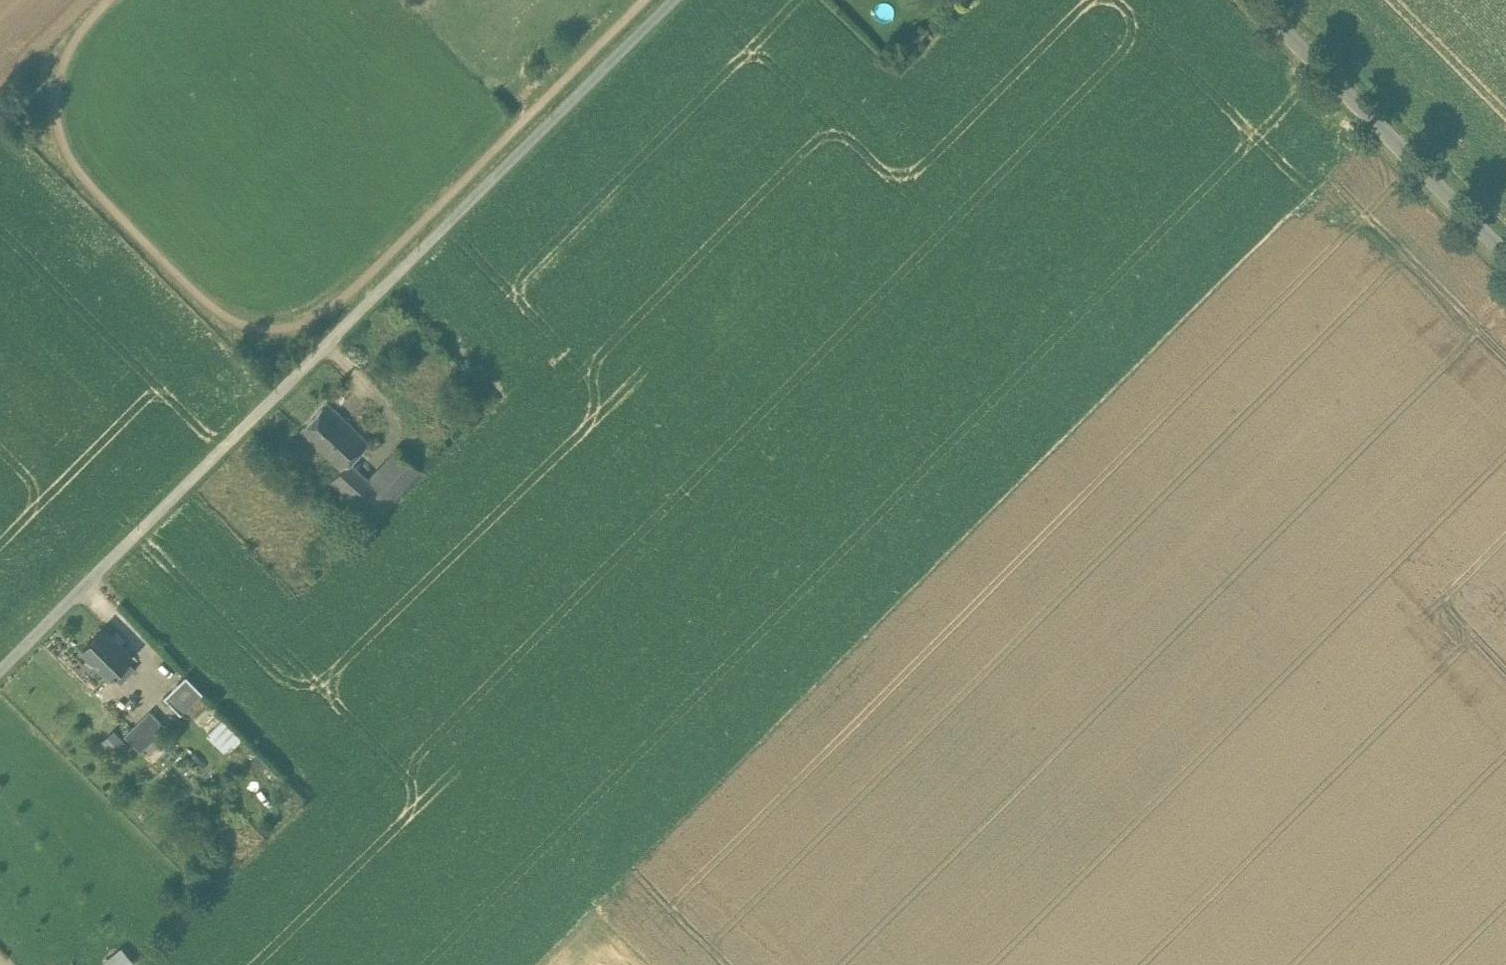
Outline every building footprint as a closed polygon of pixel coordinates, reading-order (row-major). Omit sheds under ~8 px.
[(349,425),(327,404),(301,432),(323,452),(349,425)] [(398,449),(369,481),(350,463),(369,443),(349,425),(323,452),(342,470),(329,485),(346,501),(332,515),(347,528),(360,514),(370,524),(421,471),(398,449)] [(104,628),(82,650),(111,678),(113,676),(128,661),(133,656),(104,628)] [(128,661),(113,676),(121,685),(136,669),(128,661)] [(187,675),(164,697),(181,714),(203,692),(187,675)] [(166,728),(150,712),(125,737),(141,753),(166,728)] [(208,733),(226,751),(242,735),(225,717),(208,733)] [(102,959),(105,964),(135,964),(127,948),(102,959)]
